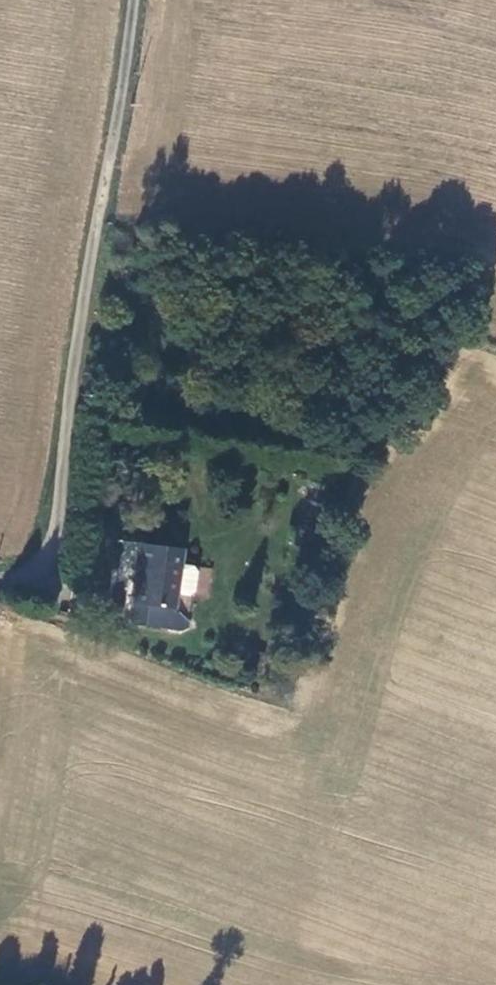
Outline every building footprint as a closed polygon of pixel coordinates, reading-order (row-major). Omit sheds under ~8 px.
[(179,548),(133,543),(123,627),(169,632),(179,548)]
